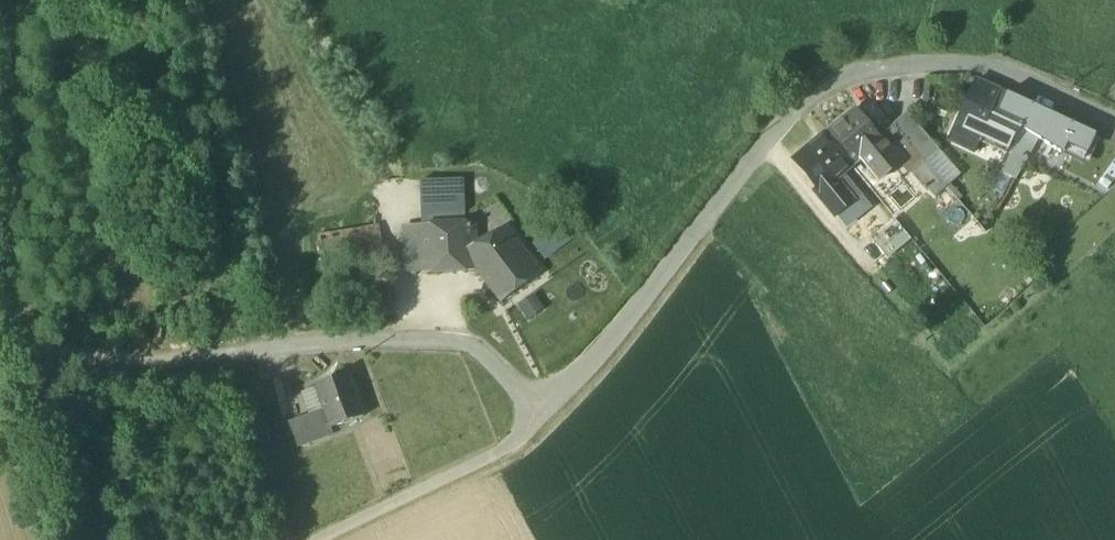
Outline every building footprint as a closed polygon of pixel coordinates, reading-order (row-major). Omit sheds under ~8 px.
[(977,81),(956,126),(972,133),(979,136),(989,114),(1000,91),(977,81)] [(1000,91),(989,114),(1018,129),(1018,127),(1022,129),(1027,119),(1033,106),(1000,91)] [(1027,119),(1022,129),(1037,138),(1039,139),(1061,152),(1066,141),(1073,125),(1033,106),(1027,119)] [(851,166),(861,158),(882,140),(879,136),(856,109),(826,135),(851,166)] [(906,112),(893,124),(925,162),(939,150),(906,112)] [(1007,150),(1018,129),(989,114),(979,136),(982,138),(1007,150)] [(911,173),(925,162),(893,124),(879,136),(882,140),(894,155),(896,153),(903,161),(902,162),(911,173)] [(1073,125),(1066,141),(1088,151),(1095,135),(1073,125)] [(965,147),(972,133),(956,126),(950,140),(965,147)] [(998,168),(1016,176),(1037,138),(1021,130),(1018,129),(1007,150),(998,168)] [(972,133),(965,147),(975,151),(982,138),(979,136),(972,133)] [(841,174),(851,166),(826,135),(795,160),(820,189),(816,191),(834,215),(835,215),(853,200),(836,178),(841,174)] [(894,155),(882,140),(861,158),(880,180),(902,162),(903,161),(896,153),(894,155)] [(1066,141),(1061,152),(1080,164),(1088,151),(1066,141)] [(960,175),(939,150),(925,162),(947,187),(960,175)] [(925,162),(911,173),(936,199),(947,187),(925,162)] [(867,205),(841,174),(836,178),(853,200),(835,215),(843,225),(867,205)] [(464,223),(466,223),(464,179),(419,180),(421,225),(456,224),(456,219),(464,218),(464,223)] [(957,198),(944,209),(958,225),(971,215),(957,198)] [(422,272),(476,270),(501,302),(540,273),(505,226),(473,244),(472,223),(466,223),(464,223),(464,218),(456,219),(456,224),(421,225),(420,225),(403,226),(406,273),(422,272)] [(894,222),(874,238),(887,256),(908,239),(894,222)] [(536,243),(545,255),(567,239),(558,227),(536,243)] [(544,309),(533,294),(517,306),(528,320),(544,309)] [(323,410),(330,428),(361,417),(363,416),(356,396),(348,374),(315,385),(315,388),(323,410)] [(308,415),(323,410),(315,388),(300,393),(308,415)] [(375,389),(356,396),(363,416),(361,417),(363,423),(385,415),(375,389)] [(288,422),(296,446),(332,433),(330,428),(323,410),(308,415),(288,422)]
